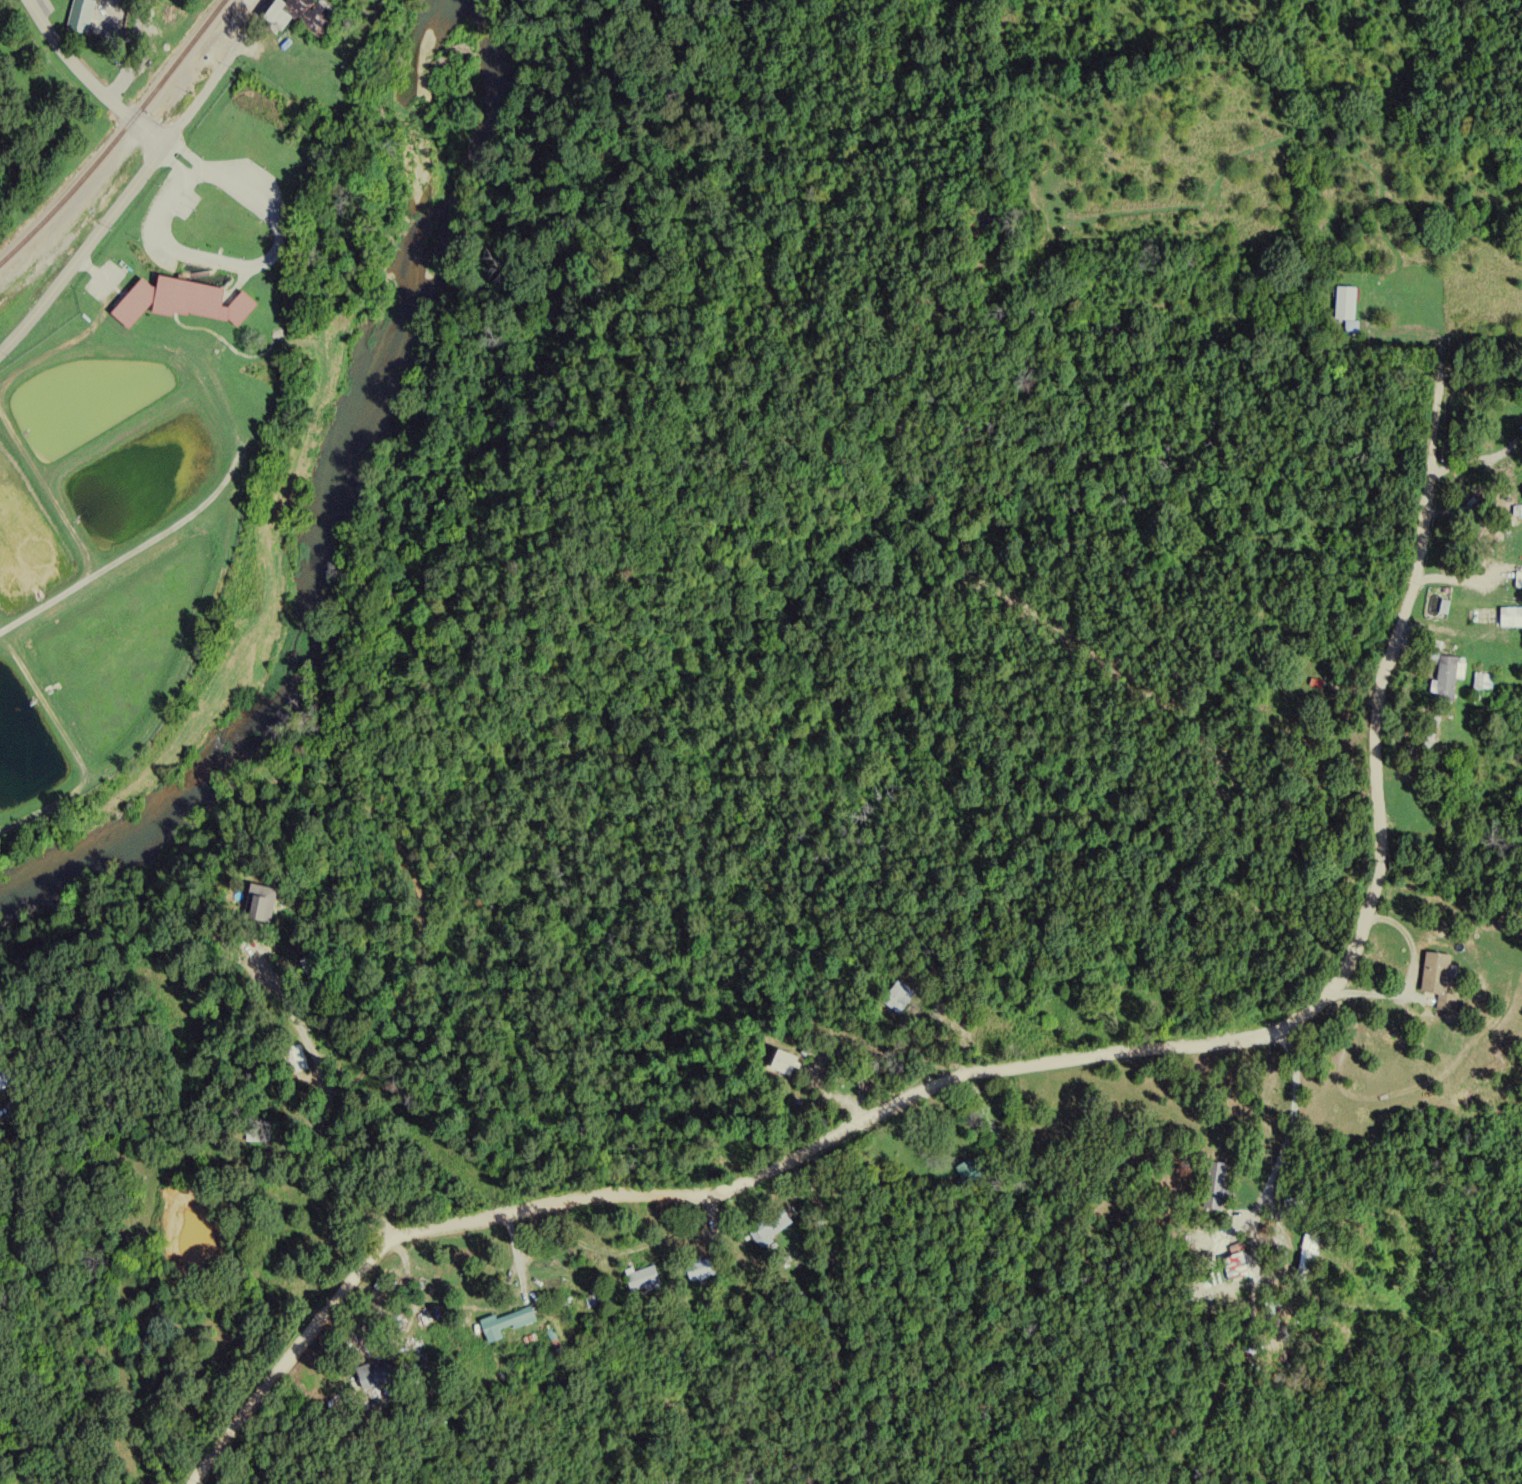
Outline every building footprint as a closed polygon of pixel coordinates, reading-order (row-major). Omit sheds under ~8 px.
[(69,26),(74,0),(95,0),(89,29),(69,26)] [(278,35),(296,9),(285,2),(281,8),(270,0),(256,20),(278,35)] [(164,270),(161,283),(145,272),(113,310),(132,324),(158,296),(156,304),(231,314),(239,321),(260,299),(247,285),(232,301),(226,300),(230,282),(164,270)] [(1353,324),(1353,291),(1333,291),(1333,324),(1353,324)] [(1464,630),(1521,630),(1521,612),(1464,612),(1464,630)] [(1434,666),(1433,704),(1451,705),(1452,682),(1460,683),(1461,662),(1436,661),(1437,649),(1419,649),(1419,665),(1434,666)] [(1489,678),(1471,678),(1471,695),(1489,695),(1489,678)] [(248,926),(269,926),(269,892),(258,892),(258,900),(248,900),(248,926)]
